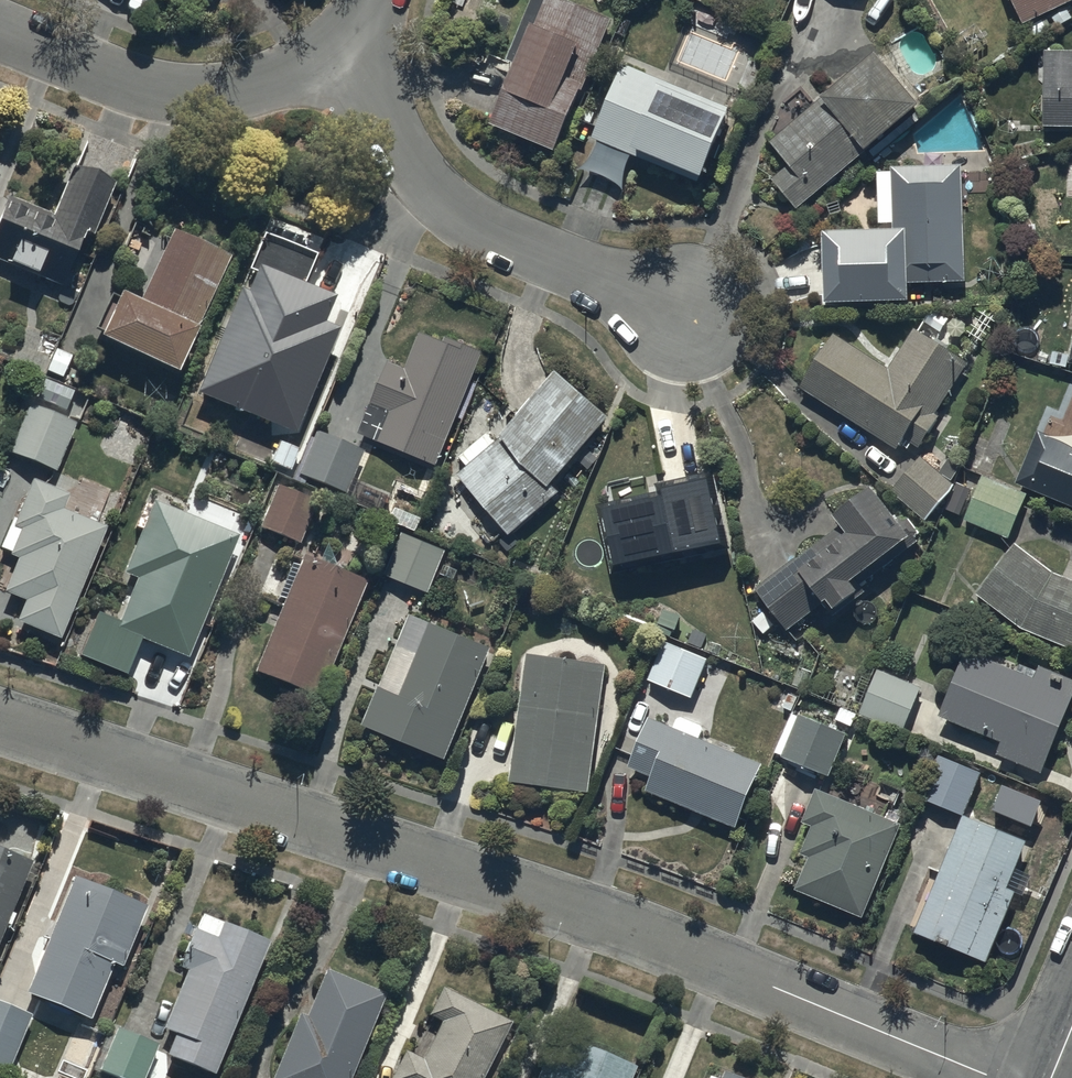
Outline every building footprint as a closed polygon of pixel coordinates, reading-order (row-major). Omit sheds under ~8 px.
[(607,18),(562,0),(528,0),(504,60),(513,64),(488,126),(553,152),(607,18)] [(1022,24),(1071,1),(1071,0),(1011,0),(1022,24)] [(1043,49),(1042,124),(1071,125),(1071,49),(1043,49)] [(797,211),(918,107),(873,52),(767,144),(786,166),(770,179),(797,211)] [(730,104),(621,61),(590,138),(698,182),(730,104)] [(892,222),(892,231),(822,233),(824,305),(906,303),(906,282),(964,281),(962,164),(891,166),(891,171),(876,171),(877,222),(892,222)] [(55,214),(9,196),(0,220),(0,258),(10,262),(9,266),(39,278),(40,274),(63,283),(84,231),(95,235),(115,183),(73,167),(55,214)] [(179,369),(232,250),(174,224),(141,298),(123,290),(103,335),(179,369)] [(249,290),(241,286),(198,391),(297,431),(340,326),(324,319),(334,294),(305,283),(317,252),(267,232),(253,265),(259,267),(249,290)] [(888,369),(832,334),(796,390),(897,452),(903,442),(918,450),(938,419),(934,417),(967,364),(912,330),(888,369)] [(357,434),(434,465),(481,350),(446,336),(443,342),(418,332),(403,369),(386,362),(357,434)] [(556,376),(496,442),(485,432),(458,457),(467,467),(456,477),(509,537),(560,492),(553,486),(576,460),(588,471),(599,458),(586,447),(608,422),(556,376)] [(56,472),(76,423),(31,405),(11,453),(56,472)] [(365,449),(318,429),(300,473),(349,494),(365,449)] [(1038,432),(1016,483),(1071,508),(1071,447),(1038,432)] [(300,447),(281,440),(273,462),(292,469),(300,447)] [(956,485),(919,454),(887,492),(923,523),(956,485)] [(713,470),(654,484),(656,491),(597,504),(614,573),(731,546),(713,470)] [(1026,492),(981,476),(964,522),(1009,538),(1026,492)] [(71,493),(32,478),(16,518),(12,516),(0,547),(10,551),(9,555),(18,558),(5,592),(25,599),(17,621),(62,638),(106,526),(65,510),(71,493)] [(318,499),(279,483),(261,527),(301,543),(318,499)] [(777,621),(784,630),(821,603),(824,606),(827,604),(833,612),(862,591),(858,586),(916,543),(911,535),(915,532),(904,517),(896,523),(871,488),(830,518),(837,527),(753,589),(766,607),(749,619),(760,634),(777,621)] [(237,534),(154,500),(152,503),(145,500),(135,525),(142,528),(124,573),(137,578),(120,621),(99,613),(82,655),(127,674),(141,638),(187,657),(237,534)] [(445,550),(402,532),(385,575),(428,592),(445,550)] [(975,593),(1020,628),(1071,649),(1071,580),(1053,572),(1014,543),(975,593)] [(369,579),(306,553),(257,671),(320,697),(369,579)] [(491,648),(409,614),(363,725),(445,759),(491,648)] [(706,658),(662,640),(646,679),(689,698),(706,658)] [(995,754),(1039,772),(1071,693),(1071,676),(1039,662),(1035,670),(1018,663),(1015,671),(965,650),(938,716),(1000,742),(995,754)] [(605,664),(527,653),(510,783),(588,793),(605,664)] [(920,687),(876,669),(858,712),(902,730),(920,687)] [(672,726),(647,716),(626,766),(651,777),(645,790),(734,828),(760,765),(697,738),(703,725),(677,714),(672,726)] [(798,714),(781,756),(828,776),(845,734),(798,714)] [(984,771),(940,753),(922,796),(966,814),(984,771)] [(1041,801),(1001,786),(992,809),(1033,826),(1041,801)] [(900,825),(815,790),(801,823),(810,827),(799,854),(808,858),(795,891),(861,918),(900,825)] [(1026,842),(962,815),(914,932),(986,962),(1015,892),(1007,889),(1027,841),(1026,842)] [(34,862),(0,848),(0,943),(34,862)] [(148,906),(75,876),(28,993),(91,1018),(113,963),(124,967),(148,906)] [(215,1074),(270,939),(203,912),(181,967),(188,970),(164,1028),(176,1034),(168,1055),(215,1074)] [(387,993),(329,970),(310,1017),(302,1014),(276,1077),(352,1077),(387,993)] [(391,1077),(484,1077),(512,1022),(445,988),(432,1014),(442,1019),(422,1059),(405,1051),(391,1077)] [(0,999),(0,1069),(8,1073),(34,1014),(0,999)] [(94,1067),(120,1077),(144,1077),(159,1044),(112,1024),(94,1067)] [(637,1065),(555,1034),(538,1077),(632,1077),(637,1065)] [(724,1069),(721,1077),(745,1077),(724,1069)]
